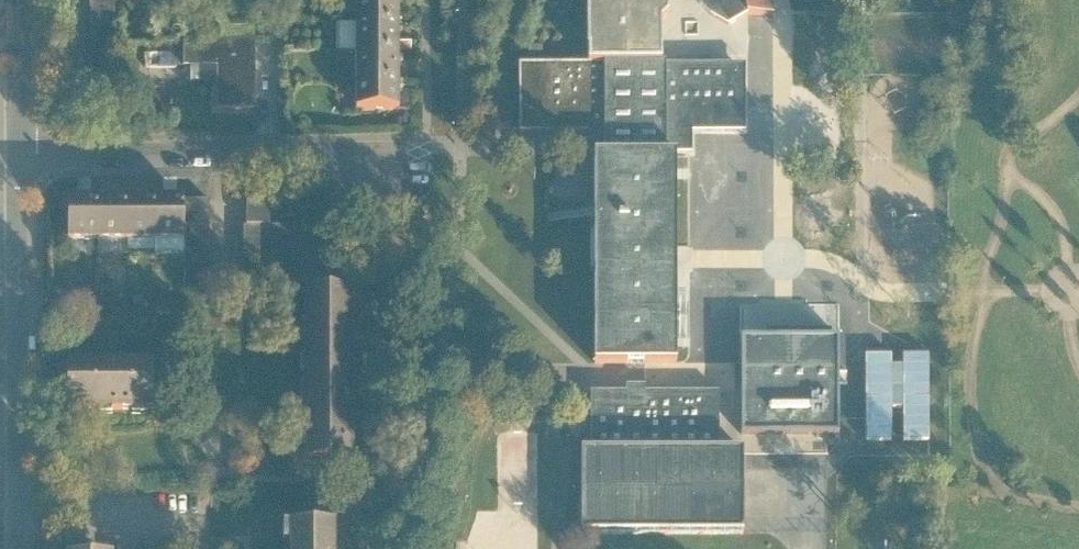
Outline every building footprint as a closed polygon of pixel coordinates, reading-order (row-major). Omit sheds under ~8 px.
[(359,27),(401,27),(401,0),(359,0),(359,27)] [(586,68),(519,69),(519,135),(589,135),(589,159),(593,159),(593,373),(676,373),(676,159),(695,159),(695,137),(749,136),(747,19),(774,18),(770,0),(695,0),(700,9),(710,19),(728,29),(734,38),(734,68),(662,67),(661,28),(668,21),(668,0),(586,0),(586,68)] [(359,27),(359,55),(401,55),(401,27),(359,27)] [(257,114),(257,44),(218,44),(185,44),(185,69),(219,70),(219,114),(257,114)] [(401,55),(359,55),(358,84),(402,83),(401,55)] [(402,83),(358,84),(359,112),(402,112),(402,83)] [(98,201),(69,201),(69,245),(98,245),(98,201)] [(126,201),(98,201),(98,245),(127,245),(126,201)] [(156,201),(126,201),(127,245),(157,245),(156,201)] [(186,201),(156,201),(157,245),(187,245),(186,201)] [(273,205),(250,205),(251,228),(246,229),(249,293),(296,292),(295,229),(271,229),(273,205)] [(305,296),(304,380),(357,380),(357,296),(305,296)] [(841,339),(743,340),(743,378),(744,433),(837,432),(842,432),(841,339)] [(67,364),(67,409),(154,409),(154,364),(67,364)] [(357,380),(304,380),(304,467),(357,467),(357,380)] [(719,397),(590,397),(590,459),(579,459),(579,540),(743,542),(742,461),(719,461),(719,397)] [(334,526),(281,527),(281,548),(335,548),(334,526)]
